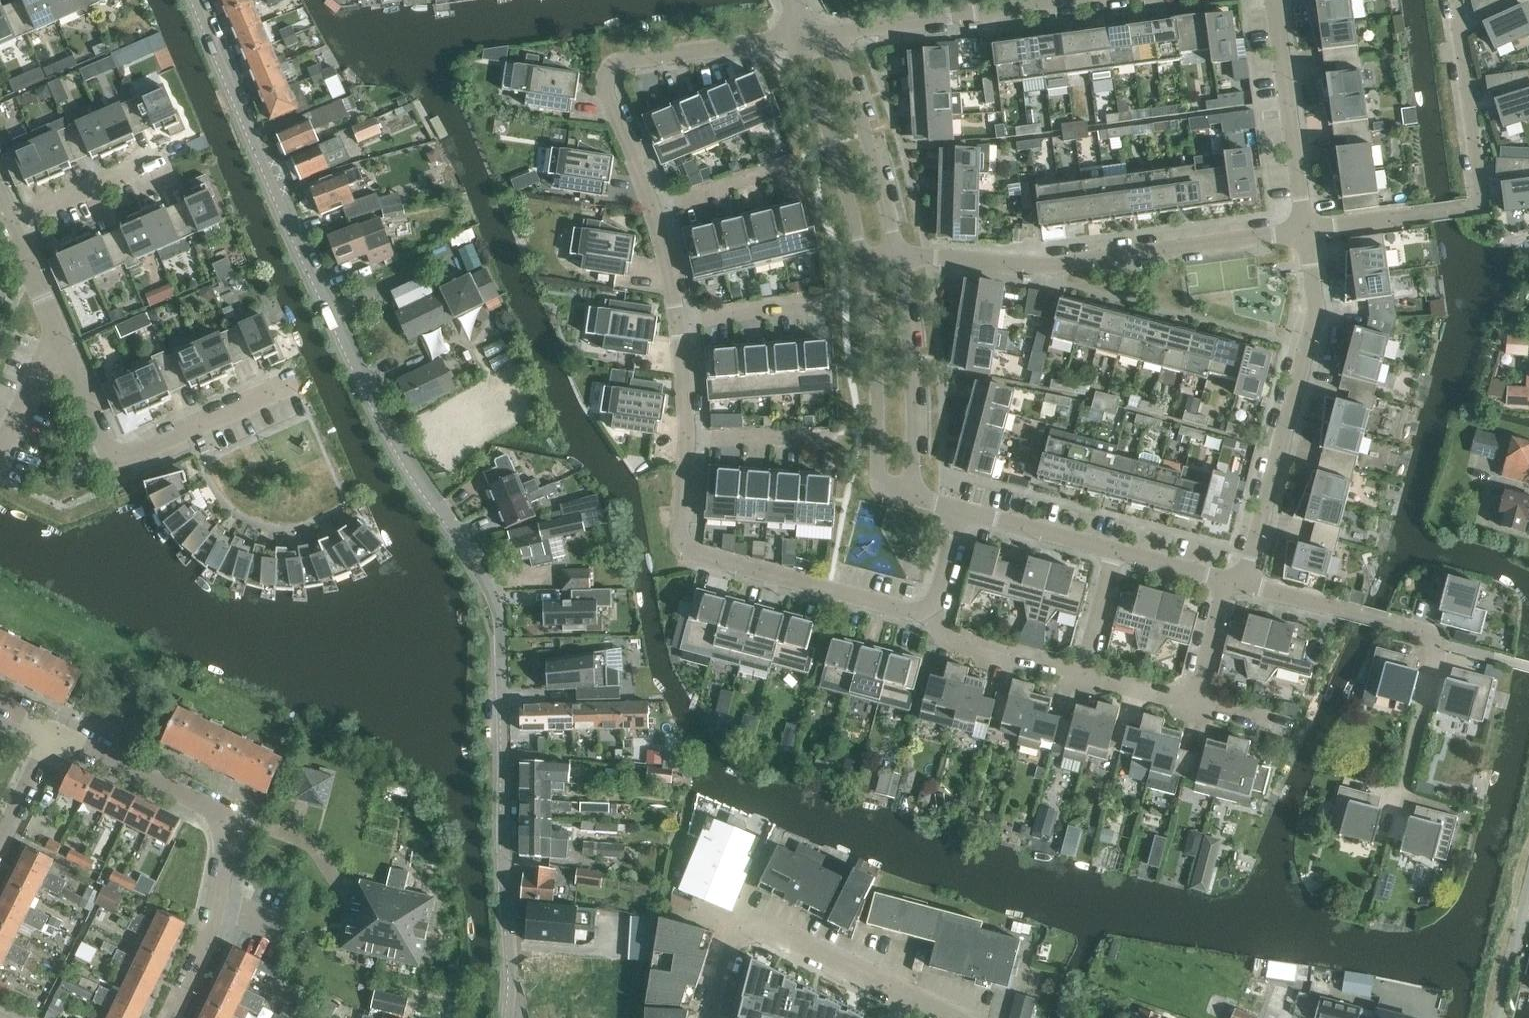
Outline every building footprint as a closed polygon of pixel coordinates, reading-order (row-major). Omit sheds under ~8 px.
[(16,11),(27,35),(37,30),(59,21),(50,0),(24,0),(26,6),(16,11)] [(59,21),(78,13),(81,18),(93,13),(87,0),(50,0),(59,21)] [(93,13),(93,12),(91,7),(101,3),(108,0),(87,0),(93,13)] [(226,13),(253,2),(252,0),(221,0),(226,13)] [(1312,28),(1354,22),(1351,0),(1327,0),(1304,3),(1312,28)] [(1475,18),(1487,15),(1489,23),(1485,25),(1493,41),(1492,42),(1496,49),(1510,43),(1510,42),(1528,33),(1528,12),(1526,6),(1518,10),(1517,6),(1519,6),(1517,0),(1475,0),(1471,1),(1475,18)] [(226,13),(235,35),(262,24),(253,2),(226,13)] [(16,39),(27,35),(16,11),(6,15),(1,4),(0,5),(0,46),(16,39)] [(1197,15),(1175,19),(1180,60),(1181,60),(1180,54),(1211,50),(1213,64),(1207,18),(1198,19),(1197,15)] [(1231,15),(1207,18),(1213,64),(1237,61),(1231,15)] [(1153,21),(1152,22),(1158,63),(1180,60),(1175,19),(1157,21),(1158,25),(1153,26),(1153,21)] [(1130,25),(1129,25),(1135,66),(1158,63),(1152,22),(1134,24),(1135,28),(1131,29),(1130,25)] [(1322,45),(1324,64),(1362,58),(1361,58),(1359,58),(1354,22),(1312,28),(1317,46),(1322,45)] [(235,35),(244,56),(271,45),(262,24),(235,35)] [(1108,28),(1107,28),(1112,69),(1135,66),(1129,25),(1112,27),(1112,31),(1108,32),(1108,28)] [(281,32),(284,40),(296,34),(293,27),(281,32)] [(1084,31),(1090,73),(1091,81),(1114,78),(1112,69),(1107,28),(1089,30),(1090,35),(1086,35),(1085,31),(1084,31)] [(1063,34),(1062,34),(1067,76),(1090,73),(1084,31),(1067,33),(1067,38),(1063,38),(1063,34)] [(296,34),(284,40),(287,48),(300,43),(296,34)] [(1039,37),(1045,79),(1046,90),(1069,87),(1067,76),(1062,34),(1044,36),(1045,41),(1040,41),(1040,37),(1039,37)] [(1022,82),(1045,79),(1039,37),(1021,39),(1022,44),(1018,44),(1017,40),(1016,40),(1022,82)] [(1001,85),(1022,82),(1016,40),(999,43),(999,47),(995,47),(994,43),(993,43),(999,86),(1001,86),(1001,85)] [(92,47),(96,55),(107,51),(103,42),(92,47)] [(910,68),(911,75),(948,73),(958,72),(956,42),(937,44),(937,51),(910,53),(910,55),(905,55),(906,68),(910,68)] [(978,45),(980,58),(989,57),(987,44),(978,45)] [(244,56),(253,77),(287,63),(284,56),(277,59),(271,45),(244,56)] [(484,50),(483,60),(506,63),(509,46),(484,50)] [(113,56),(117,65),(127,60),(123,51),(113,56)] [(100,61),(104,70),(114,66),(111,57),(100,61)] [(502,90),(519,92),(531,94),(529,106),(528,106),(528,107),(574,114),(574,113),(570,112),(574,92),(577,92),(580,74),(567,73),(568,70),(547,61),(547,58),(546,58),(544,69),(506,63),(502,90)] [(1314,77),(1322,101),(1364,96),(1361,72),(1363,72),(1362,58),(1324,64),(1335,63),(1337,74),(1314,77)] [(253,77),(262,99),(289,88),(283,75),(291,71),(287,63),(253,77)] [(309,70),(312,78),(324,73),(321,65),(309,70)] [(44,69),(47,77),(56,73),(52,66),(44,69)] [(1488,94),(1500,92),(1501,101),(1497,102),(1503,119),(1502,120),(1504,128),(1520,123),(1519,122),(1528,119),(1528,71),(1486,77),(1488,94)] [(324,73),(312,78),(316,86),(327,81),(324,73)] [(911,75),(912,96),(950,94),(948,73),(911,75)] [(726,83),(728,87),(729,87),(747,131),(747,129),(779,116),(780,118),(781,117),(772,95),(766,98),(757,75),(739,83),(737,78),(726,83)] [(983,80),(984,92),(993,91),(991,78),(983,80)] [(289,88),(262,99),(271,120),(298,109),(299,112),(309,107),(299,83),(289,88)] [(50,88),(54,97),(61,94),(58,85),(50,88)] [(36,91),(41,102),(49,98),(50,95),(46,86),(36,91)] [(141,97),(131,101),(141,125),(152,121),(156,132),(158,131),(157,131),(165,128),(166,129),(165,129),(166,130),(169,129),(172,137),(187,131),(177,110),(174,111),(164,87),(141,96),(141,97)] [(698,94),(700,99),(701,98),(719,143),(720,142),(719,141),(746,130),(746,131),(747,131),(729,87),(728,87),(711,94),(709,90),(698,94)] [(993,91),(984,92),(986,105),(995,103),(993,91)] [(914,118),(951,116),(961,115),(960,93),(950,94),(912,96),(914,118)] [(1218,100),(1219,109),(1245,106),(1243,93),(1218,96),(1218,100)] [(277,135),(287,156),(318,143),(314,131),(348,117),(356,110),(353,96),(303,117),(306,123),(277,135)] [(404,96),(397,98),(400,106),(407,104),(404,96)] [(1332,119),(1334,137),(1372,132),(1372,131),(1369,132),(1364,96),(1322,101),(1327,119),(1332,119)] [(670,106),(672,110),(673,110),(691,154),(692,154),(691,152),(718,141),(718,143),(719,143),(701,98),(700,99),(690,103),(688,98),(670,106)] [(1219,109),(1218,100),(1206,102),(1207,111),(1219,109)] [(121,105),(99,115),(115,152),(129,147),(128,145),(128,146),(127,144),(135,141),(136,140),(131,129),(141,125),(131,101),(121,106),(121,105)] [(414,103),(404,107),(406,111),(406,113),(416,109),(414,103)] [(404,106),(395,110),(397,115),(406,111),(404,107),(404,106)] [(1176,106),(1164,108),(1165,116),(1177,115),(1176,106)] [(1165,116),(1164,108),(1151,109),(1152,118),(1165,116)] [(664,165),(663,163),(690,152),(691,154),(673,110),(672,110),(662,114),(661,110),(643,117),(663,166),(664,165)] [(1131,112),(1119,114),(1120,123),(1132,121),(1131,112)] [(1233,113),(1220,115),(1221,124),(1234,122),(1233,113)] [(1120,123),(1119,114),(1106,116),(1107,124),(1120,123)] [(74,115),(63,119),(78,153),(88,148),(92,159),(94,159),(94,158),(101,155),(102,157),(102,158),(115,152),(99,115),(77,124),(74,115)] [(1221,124),(1220,115),(1208,117),(1209,125),(1221,124)] [(951,116),(914,118),(915,137),(930,136),(930,142),(953,140),(951,116)] [(63,119),(31,133),(51,180),(65,174),(64,173),(63,171),(71,168),(72,168),(67,157),(78,153),(63,119)] [(352,128),(359,143),(381,133),(375,119),(352,128)] [(1178,121),(1166,122),(1167,131),(1179,129),(1178,121)] [(1087,122),(1074,123),(1075,132),(1088,130),(1087,122)] [(1167,131),(1166,122),(1153,124),(1154,133),(1167,131)] [(1062,125),(1063,134),(1075,132),(1074,123),(1062,125)] [(1382,124),(1374,125),(1375,132),(1383,131),(1382,124)] [(995,126),(997,139),(1006,138),(1004,125),(995,126)] [(1041,125),(1028,126),(1030,135),(1042,133),(1041,125)] [(1030,135),(1028,126),(1016,128),(1017,137),(1030,135)] [(1133,127),(1120,129),(1122,137),(1134,136),(1133,127)] [(1122,137),(1120,129),(1108,130),(1109,139),(1122,137)] [(1088,130),(1075,132),(1076,140),(1089,139),(1088,130)] [(1075,132),(1063,134),(1064,142),(1076,140),(1075,132)] [(1325,151),(1332,175),(1374,169),(1371,146),(1373,145),(1372,132),(1334,137),(1334,138),(1345,136),(1347,148),(1325,151)] [(31,133),(0,147),(0,150),(13,180),(24,176),(29,187),(30,186),(37,183),(38,184),(38,185),(38,186),(51,180),(31,133)] [(340,138),(324,145),(292,159),(301,180),(329,168),(324,157),(344,148),(340,138)] [(1029,141),(1030,150),(1043,148),(1044,157),(1055,155),(1052,138),(1029,141)] [(557,149),(553,176),(565,178),(563,189),(562,189),(562,190),(608,197),(608,196),(605,196),(608,175),(611,175),(614,158),(601,156),(602,153),(581,144),(581,142),(580,141),(579,152),(557,149)] [(1018,152),(1030,150),(1029,141),(1017,143),(1018,152)] [(1528,158),(1528,150),(1518,149),(1518,158),(1528,158)] [(942,150),(941,173),(978,174),(979,151),(942,150)] [(757,155),(761,163),(771,158),(767,151),(757,155)] [(1249,151),(1226,155),(1232,200),(1255,197),(1249,151)] [(1196,167),(1195,167),(1200,209),(1223,206),(1222,202),(1232,200),(1226,155),(1225,155),(1227,168),(1197,173),(1196,167)] [(1508,177),(1508,185),(1504,185),(1506,204),(1505,204),(1506,212),(1522,210),(1522,209),(1528,208),(1528,160),(1496,159),(1496,176),(1508,177)] [(738,161),(728,164),(731,173),(741,170),(738,161)] [(1106,165),(1108,177),(1128,174),(1127,163),(1106,165)] [(310,186),(315,199),(314,203),(318,212),(321,214),(321,215),(343,206),(348,219),(359,214),(382,206),(377,193),(354,201),(349,186),(365,180),(360,166),(310,186)] [(1080,170),(1082,182),(1088,224),(1088,220),(1092,219),(1092,223),(1110,221),(1104,179),(1103,167),(1080,170)] [(1195,167),(1172,170),(1178,212),(1179,212),(1178,207),(1182,207),(1183,211),(1200,209),(1195,167)] [(1374,169),(1332,175),(1337,193),(1342,192),(1344,212),(1379,207),(1374,169)] [(1172,170),(1150,173),(1155,215),(1156,215),(1155,210),(1160,210),(1160,214),(1178,212),(1172,170)] [(689,177),(692,187),(703,183),(700,173),(689,177)] [(941,173),(940,194),(978,195),(978,174),(941,173)] [(1150,173),(1127,176),(1133,218),(1134,218),(1133,213),(1137,213),(1138,217),(1155,215),(1150,173)] [(189,208),(179,213),(190,237),(200,232),(222,223),(212,198),(215,197),(206,175),(191,182),(195,190),(192,191),(193,192),(194,194),(186,197),(185,197),(189,208)] [(1127,176),(1104,179),(1110,221),(1111,221),(1110,216),(1114,216),(1115,220),(1133,218),(1127,176)] [(519,177),(511,180),(515,191),(523,188),(519,177)] [(1082,182),(1059,185),(1065,227),(1066,227),(1065,223),(1069,222),(1070,226),(1088,224),(1082,182)] [(1020,184),(1022,197),(1030,196),(1029,183),(1020,184)] [(1065,227),(1059,185),(1038,188),(1038,187),(1036,187),(1042,230),(1043,230),(1042,226),(1047,225),(1047,229),(1065,227)] [(940,194),(940,216),(977,217),(978,195),(940,194)] [(1030,196),(1022,197),(1023,209),(1032,208),(1030,196)] [(155,207),(141,213),(158,251),(180,241),(179,241),(190,237),(179,213),(169,217),(164,206),(163,207),(156,210),(155,209),(155,208),(155,207)] [(771,209),(772,214),(773,214),(784,260),(784,258),(818,250),(818,252),(820,252),(814,228),(808,230),(803,206),(783,211),(782,206),(771,209)] [(382,211),(384,220),(405,216),(403,207),(382,211)] [(126,236),(115,240),(128,270),(140,265),(138,259),(158,251),(141,213),(128,219),(129,220),(130,221),(122,225),(122,224),(121,225),(126,236)] [(741,216),(743,221),(755,267),(755,265),(783,259),(783,260),(784,260),(773,214),(772,214),(754,218),(753,213),(741,216)] [(977,217),(940,216),(939,235),(954,235),(954,241),(976,242),(977,217)] [(368,253),(373,265),(394,257),(380,219),(330,238),(340,264),(368,253)] [(579,229),(575,256),(587,258),(586,269),(584,269),(584,271),(630,277),(630,276),(627,276),(628,264),(631,264),(632,264),(632,263),(633,256),(636,238),(623,236),(624,234),(603,225),(604,222),(602,222),(584,220),(582,230),(579,229)] [(712,223),(713,228),(714,228),(725,274),(726,274),(726,272),(754,266),(754,267),(755,267),(743,221),(725,225),(724,220),(712,223)] [(1022,238),(1033,239),(1034,226),(1023,225),(1022,238)] [(714,228),(713,228),(696,232),(695,227),(683,230),(695,281),(697,281),(696,279),(724,273),(725,274),(714,228)] [(1013,243),(1022,243),(1022,230),(1013,230),(1013,243)] [(91,235),(78,241),(94,278),(116,269),(115,269),(125,264),(128,270),(115,240),(105,245),(100,234),(99,234),(99,235),(92,238),(91,236),(91,235)] [(1346,259),(1346,278),(1388,272),(1383,234),(1348,239),(1351,259),(1346,259)] [(94,278),(78,241),(64,246),(65,248),(65,247),(66,249),(58,252),(57,253),(62,264),(51,268),(62,292),(72,288),(94,278)] [(212,265),(217,278),(233,272),(227,259),(212,265)] [(395,314),(408,341),(456,318),(456,319),(484,306),(484,305),(500,297),(486,269),(470,277),(442,290),(443,291),(395,314)] [(1368,300),(1370,316),(1397,318),(1394,295),(1392,296),(1388,272),(1346,278),(1345,303),(1368,300)] [(966,280),(963,302),(1000,308),(1003,286),(966,280)] [(802,282),(790,284),(791,294),(804,292),(802,282)] [(760,285),(763,297),(772,295),(769,283),(760,285)] [(175,284),(148,291),(151,304),(178,298),(175,284)] [(200,291),(203,300),(214,295),(211,286),(200,291)] [(729,290),(733,302),(744,299),(740,287),(729,290)] [(1034,291),(1031,315),(1050,321),(1051,314),(1043,312),(1046,300),(1047,300),(1049,293),(1046,292),(1045,292),(1034,291)] [(1051,340),(1074,346),(1085,304),(1068,299),(1067,304),(1062,303),(1063,298),(1062,298),(1051,340)] [(601,309),(597,336),(609,338),(608,350),(606,349),(606,351),(652,358),(652,356),(649,356),(652,335),(655,336),(658,318),(652,317),(653,308),(655,309),(655,307),(605,300),(604,310),(601,309)] [(1043,312),(1051,314),(1055,302),(1047,300),(1046,300),(1043,312)] [(963,302),(960,323),(996,329),(1000,308),(963,302)] [(1074,346),(1096,351),(1107,310),(1090,305),(1088,309),(1084,308),(1086,304),(1085,304),(1074,346)] [(497,312),(496,320),(498,327),(505,332),(513,329),(513,321),(511,315),(504,309),(497,312)] [(111,315),(114,322),(125,317),(122,310),(111,315)] [(155,310),(148,313),(152,323),(159,320),(155,310)] [(1096,351),(1118,357),(1129,316),(1112,311),(1111,315),(1107,314),(1108,310),(1107,310),(1096,351)] [(241,326),(230,331),(241,354),(251,350),(256,361),(257,360),(264,357),(265,359),(265,360),(268,359),(272,367),(286,360),(277,339),(274,341),(263,316),(241,326)] [(1118,357),(1141,363),(1151,321),(1134,317),(1133,321),(1129,320),(1130,316),(1129,316),(1118,357)] [(1344,325),(1341,351),(1383,361),(1389,339),(1391,339),(1397,318),(1370,316),(1366,331),(1344,325)] [(135,319),(116,327),(120,337),(139,329),(135,319)] [(1141,363),(1163,368),(1173,327),(1156,323),(1155,327),(1151,326),(1152,322),(1151,321),(1141,363)] [(960,323),(956,345),(993,351),(996,329),(960,323)] [(426,333),(435,358),(452,352),(443,327),(426,333)] [(1039,327),(1036,340),(1044,342),(1047,330),(1039,327)] [(1163,368),(1185,374),(1195,333),(1178,328),(1177,333),(1173,332),(1174,327),(1173,327),(1163,368)] [(220,335),(198,344),(215,382),(228,376),(227,375),(227,373),(234,370),(235,370),(231,359),(241,354),(230,331),(220,335)] [(1185,374),(1207,379),(1217,339),(1200,334),(1199,338),(1195,337),(1196,333),(1195,333),(1185,374)] [(1504,357),(1523,359),(1525,337),(1506,335),(1505,346),(1506,346),(1504,357)] [(1235,395),(1236,395),(1248,351),(1238,348),(1239,344),(1217,339),(1207,379),(1207,380),(1209,374),(1239,382),(1235,395)] [(1044,342),(1036,340),(1033,352),(1041,354),(1044,342)] [(795,342),(796,347),(797,347),(801,394),(801,392),(836,390),(836,391),(838,391),(836,368),(829,368),(827,344),(808,346),(807,341),(795,342)] [(766,344),(766,349),(767,349),(771,397),(771,395),(800,393),(800,394),(801,394),(797,347),(796,347),(778,348),(778,343),(766,344)] [(165,353),(164,353),(177,382),(187,378),(192,389),(193,388),(200,385),(201,386),(201,387),(215,382),(198,344),(177,354),(167,358),(165,353)] [(993,351),(956,345),(953,364),(959,365),(958,370),(989,375),(993,351)] [(736,347),(736,352),(737,352),(741,399),(742,399),(741,397),(770,395),(770,397),(771,397),(767,349),(766,349),(748,351),(748,346),(736,347)] [(737,352),(736,352),(718,353),(718,348),(706,349),(710,402),(712,402),(711,400),(740,397),(740,399),(741,399),(737,352)] [(1248,351),(1236,395),(1259,401),(1270,357),(1248,351)] [(1344,370),(1339,389),(1376,398),(1376,397),(1374,397),(1383,361),(1341,351),(1340,369),(1344,370)] [(154,363),(134,372),(151,409),(164,404),(163,402),(163,403),(163,401),(170,398),(171,397),(167,386),(177,382),(164,353),(152,358),(154,363)] [(399,380),(412,409),(455,389),(442,360),(399,380)] [(609,388),(605,414),(618,416),(616,428),(615,428),(615,429),(660,436),(660,435),(657,434),(660,414),(664,414),(666,396),(660,395),(661,387),(663,387),(664,386),(634,381),(635,373),(613,369),(610,388),(609,388)] [(151,409),(134,372),(113,381),(102,386),(112,410),(123,405),(128,416),(129,416),(129,415),(136,412),(137,414),(137,415),(151,409)] [(1030,384),(1038,386),(1042,374),(1033,372),(1030,384)] [(1508,404),(1526,405),(1528,406),(1528,373),(1527,387),(1509,386),(1508,404)] [(1492,377),(1487,395),(1502,399),(1507,381),(1492,377)] [(1050,389),(1063,391),(1065,383),(1052,380),(1050,389)] [(977,382),(972,404),(1008,414),(1013,392),(977,382)] [(1065,383),(1063,391),(1075,393),(1077,385),(1065,383)] [(1325,397),(1323,423),(1364,433),(1370,410),(1372,411),(1376,398),(1339,389),(1350,392),(1347,403),(1325,397)] [(1096,392),(1094,400),(1106,404),(1108,395),(1096,392)] [(1045,403),(1057,405),(1059,397),(1047,394),(1045,403)] [(1108,395),(1106,404),(1118,407),(1120,398),(1108,395)] [(1059,397),(1057,405),(1070,408),(1071,399),(1059,397)] [(1092,409),(1104,412),(1106,404),(1094,400),(1092,409)] [(1139,409),(1151,412),(1153,404),(1141,400),(1139,409)] [(972,404),(966,425),(1002,434),(1008,414),(972,404)] [(1106,404),(1104,412),(1116,415),(1118,407),(1106,404)] [(1153,404),(1151,412),(1163,415),(1165,407),(1153,404)] [(1183,421),(1195,424),(1197,415),(1185,412),(1183,421)] [(714,426),(744,425),(744,413),(713,414),(714,426)] [(1135,423),(1147,427),(1149,418),(1137,415),(1135,423)] [(1197,415),(1195,424),(1207,427),(1209,418),(1197,415)] [(813,417),(804,418),(804,428),(814,427),(813,417)] [(772,418),(764,418),(764,428),(772,428),(772,418)] [(1149,418),(1147,427),(1159,430),(1161,421),(1149,418)] [(1325,442),(1320,460),(1355,469),(1364,433),(1323,423),(1321,441),(1325,442)] [(1226,432),(1239,435),(1241,427),(1229,424),(1226,432)] [(966,425),(961,446),(997,455),(1002,434),(966,425)] [(1179,435),(1192,438),(1194,430),(1181,426),(1179,435)] [(1035,430),(1032,442),(1041,444),(1044,432),(1035,430)] [(1194,430),(1192,438),(1203,441),(1206,433),(1194,430)] [(1475,452),(1507,460),(1511,440),(1480,431),(1475,452)] [(1044,481),(1061,486),(1072,445),(1051,440),(1051,438),(1049,438),(1038,480),(1039,480),(1040,476),(1045,477),(1044,481)] [(1223,446),(1235,450),(1237,441),(1225,438),(1223,446)] [(1507,460),(1502,477),(1528,484),(1528,443),(1511,439),(1511,440),(1507,460)] [(1041,444),(1032,442),(1029,455),(1038,457),(1041,444)] [(1065,487),(1083,492),(1094,451),(1072,445),(1061,486),(1063,482),(1067,483),(1065,487)] [(997,455),(961,446),(956,464),(970,468),(969,473),(990,479),(997,455)] [(1088,493),(1105,497),(1116,457),(1094,451),(1083,492),(1084,492),(1085,487),(1089,489),(1088,493)] [(1149,509),(1160,468),(1162,461),(1159,457),(1144,453),(1139,456),(1138,462),(1127,503),(1128,503),(1129,499),(1133,500),(1132,504),(1149,509)] [(488,486),(497,508),(525,496),(547,488),(547,486),(539,490),(535,481),(521,486),(516,474),(511,462),(510,462),(507,455),(494,461),(497,468),(483,473),(488,486)] [(1110,499),(1127,503),(1138,462),(1116,457),(1105,497),(1106,498),(1107,493),(1111,494),(1110,499)] [(1311,478),(1304,495),(1345,505),(1355,469),(1320,460),(1316,479),(1311,478)] [(1024,476),(1032,478),(1035,465),(1027,463),(1024,476)] [(737,521),(741,474),(740,474),(729,473),(729,468),(710,466),(706,519),(708,519),(708,517),(737,520),(737,521)] [(1194,517),(1203,519),(1215,475),(1214,475),(1184,467),(1182,474),(1171,515),(1193,520),(1194,517)] [(1154,510),(1171,515),(1182,474),(1160,468),(1149,509),(1150,509),(1151,505),(1155,506),(1154,510)] [(740,469),(740,474),(741,474),(737,521),(738,521),(738,520),(767,522),(766,523),(767,524),(771,476),(770,476),(759,475),(759,470),(740,469)] [(796,526),(797,526),(801,478),(800,478),(782,477),(782,472),(770,471),(770,476),(771,476),(767,524),(768,524),(768,522),(797,524),(796,526)] [(155,511),(156,512),(192,493),(192,492),(188,494),(183,484),(186,483),(187,483),(184,472),(145,483),(148,495),(150,501),(151,501),(154,500),(159,509),(155,511)] [(801,478),(797,526),(798,526),(798,524),(832,526),(832,528),(834,528),(836,505),(829,504),(831,480),(819,479),(819,474),(800,473),(800,478),(801,478)] [(1215,475),(1203,519),(1226,525),(1238,481),(1215,475)] [(1491,487),(1488,497),(1503,501),(1500,514),(1503,515),(1500,527),(1523,533),(1526,521),(1528,522),(1528,497),(1506,490),(1491,487)] [(525,496),(497,508),(506,529),(534,517),(529,503),(546,496),(547,496),(550,495),(547,488),(525,496)] [(172,536),(172,537),(204,511),(203,510),(200,513),(193,504),(196,502),(197,502),(192,493),(156,512),(164,528),(165,528),(165,527),(167,525),(174,534),(172,536)] [(599,498),(598,495),(560,505),(563,517),(566,516),(601,509),(602,509),(599,498)] [(1315,524),(1312,535),(1338,542),(1341,529),(1339,528),(1345,505),(1304,495),(1294,518),(1315,524)] [(193,558),(219,526),(218,526),(216,529),(207,522),(209,519),(210,519),(204,511),(172,537),(184,551),(185,551),(184,550),(186,548),(195,555),(193,558)] [(601,511),(552,522),(508,532),(510,540),(509,540),(515,563),(530,559),(533,568),(554,563),(549,540),(586,532),(585,529),(604,525),(601,511)] [(347,527),(339,532),(362,567),(377,557),(376,556),(374,554),(382,546),(382,547),(384,546),(359,521),(358,522),(358,523),(350,531),(348,528),(347,527)] [(218,574),(218,575),(237,538),(236,537),(234,541),(224,536),(226,533),(227,532),(219,526),(193,558),(207,570),(208,569),(209,566),(219,571),(218,574)] [(329,539),(320,542),(335,581),(352,574),(352,573),(351,573),(350,570),(359,564),(361,567),(362,567),(339,532),(338,533),(341,537),(331,543),(330,540),(329,539)] [(1338,542),(1312,535),(1309,547),(1287,541),(1283,579),(1308,585),(1311,574),(1326,578),(1332,554),(1335,555),(1338,542)] [(246,585),(257,546),(256,545),(255,549),(244,546),(245,543),(246,542),(237,538),(218,575),(235,583),(235,582),(235,581),(236,578),(247,581),(246,585)] [(309,546),(299,548),(306,588),(324,586),(324,584),(322,581),(333,578),(334,581),(335,581),(320,542),(319,543),(321,546),(310,550),(309,548),(309,546)] [(982,592),(1003,597),(1012,565),(997,561),(1000,551),(976,544),(961,603),(970,606),(971,606),(982,592)] [(275,590),(276,590),(278,549),(277,549),(277,553),(266,552),(266,549),(266,548),(257,546),(246,585),(264,590),(264,589),(264,586),(275,586),(275,590)] [(278,549),(276,590),(294,591),(294,590),(294,587),(304,585),(305,588),(306,588),(299,548),(299,552),(288,554),(288,551),(288,549),(278,549)] [(783,554),(783,565),(795,566),(795,555),(783,554)] [(1028,621),(1037,623),(1052,564),(1029,558),(1026,569),(1012,565),(1003,597),(1024,603),(1028,621)] [(1052,564),(1037,623),(1045,625),(1046,626),(1057,611),(1079,617),(1088,585),(1072,581),(1075,570),(1052,564)] [(591,571),(563,571),(563,590),(591,590),(591,571)] [(1439,611),(1455,615),(1452,628),(1481,635),(1487,612),(1476,609),(1482,586),(1481,585),(1480,587),(1449,579),(1449,577),(1448,577),(1439,611)] [(1139,650),(1148,652),(1163,593),(1140,587),(1137,598),(1122,594),(1114,626),(1135,632),(1138,650),(1139,650)] [(571,602),(543,603),(544,626),(563,626),(563,631),(586,631),(603,631),(603,618),(597,618),(596,608),(612,608),(612,590),(571,591),(571,602)] [(682,649),(712,657),(726,603),(725,602),(715,600),(716,595),(698,590),(682,649)] [(1163,593),(1148,652),(1156,655),(1168,641),(1190,646),(1198,614),(1183,610),(1186,599),(1163,593)] [(712,657),(741,664),(755,610),(754,610),(744,607),(745,603),(727,598),(725,602),(726,603),(712,657)] [(771,672),(773,662),(784,618),(783,618),(773,615),(774,610),(756,605),(754,610),(755,610),(741,664),(771,672)] [(784,618),(773,662),(807,671),(806,673),(808,673),(814,650),(808,649),(814,626),(795,621),(796,616),(785,613),(783,618),(784,618)] [(1248,679),(1257,681),(1272,622),(1249,616),(1246,626),(1231,622),(1223,655),(1244,661),(1248,679)] [(1272,622),(1257,681),(1265,683),(1266,683),(1277,669),(1311,678),(1314,664),(1303,661),(1308,642),(1293,638),(1295,628),(1272,622)] [(1456,631),(1454,640),(1475,646),(1477,637),(1456,631)] [(66,706),(82,673),(0,632),(0,674),(66,706)] [(849,695),(850,696),(862,649),(863,650),(864,645),(845,640),(844,645),(832,641),(820,688),(821,688),(822,686),(850,694),(849,695)] [(878,703),(879,703),(891,657),(892,657),(893,653),(881,649),(880,654),(874,653),(876,648),(864,645),(863,650),(862,649),(850,696),(851,694),(879,701),(878,703)] [(1365,692),(1377,695),(1376,698),(1377,698),(1378,696),(1409,705),(1409,706),(1410,707),(1419,673),(1403,669),(1406,656),(1377,648),(1365,692)] [(619,671),(607,667),(607,651),(547,660),(547,685),(545,685),(545,686),(568,685),(568,687),(576,687),(576,701),(620,700),(619,671)] [(902,660),(892,657),(891,657),(879,703),(880,702),(908,709),(907,711),(909,711),(922,660),(903,655),(902,660)] [(919,720),(953,729),(968,669),(948,663),(944,679),(931,676),(919,720)] [(976,723),(988,726),(997,693),(996,693),(994,701),(983,698),(987,682),(967,677),(969,669),(968,669),(953,729),(959,730),(973,733),(974,731),(976,723)] [(1436,714),(1438,714),(1438,712),(1469,721),(1469,722),(1470,723),(1471,720),(1483,723),(1494,679),(1465,671),(1461,684),(1445,680),(1436,714)] [(1017,746),(1018,746),(1034,686),(1013,681),(1009,697),(997,693),(988,726),(989,727),(991,718),(1003,722),(1001,729),(1000,732),(1014,735),(1014,736),(1020,737),(1017,746)] [(1041,740),(1054,744),(1060,719),(1048,715),(1052,700),(1032,694),(1035,686),(1034,686),(1018,746),(1025,748),(1025,747),(1039,750),(1039,748),(1041,740)] [(721,689),(715,712),(727,715),(733,692),(721,689)] [(623,703),(598,704),(599,729),(624,729),(623,703)] [(648,703),(623,703),(624,729),(649,728),(648,703)] [(1077,761),(1084,763),(1099,703),(1096,711),(1077,706),(1072,722),(1060,719),(1054,744),(1066,747),(1064,754),(1064,757),(1077,760),(1077,761)] [(1109,749),(1121,753),(1128,728),(1116,724),(1120,709),(1099,703),(1084,763),(1086,755),(1092,757),(1092,756),(1106,759),(1107,757),(1109,749)] [(598,704),(573,705),(574,730),(599,729),(598,704)] [(548,731),(548,705),(522,706),(523,731),(548,731)] [(573,705),(548,705),(548,731),(574,730),(573,705)] [(163,743),(267,795),(284,761),(180,709),(163,743)] [(745,714),(740,736),(750,738),(755,716),(745,714)] [(1128,728),(1121,753),(1133,756),(1131,763),(1132,763),(1131,766),(1145,769),(1145,770),(1150,772),(1151,772),(1165,720),(1144,715),(1140,731),(1128,728)] [(1146,788),(1175,795),(1180,777),(1184,778),(1191,753),(1179,750),(1183,734),(1163,729),(1165,721),(1165,720),(1151,772),(1150,772),(1146,788)] [(781,749),(791,752),(795,736),(785,734),(781,749)] [(669,768),(679,769),(683,736),(673,735),(669,768)] [(1208,796),(1214,797),(1230,738),(1229,737),(1227,745),(1207,740),(1203,756),(1191,753),(1184,778),(1197,781),(1195,789),(1194,791),(1208,795),(1208,796)] [(1230,738),(1214,797),(1221,799),(1221,798),(1233,801),(1232,802),(1240,804),(1240,803),(1248,805),(1248,803),(1249,803),(1252,790),(1264,793),(1263,795),(1264,796),(1271,769),(1258,765),(1259,762),(1246,759),(1250,743),(1230,738)] [(538,740),(538,753),(547,752),(547,740),(538,740)] [(521,761),(521,780),(565,784),(565,783),(570,783),(570,764),(521,761)] [(843,767),(849,777),(859,771),(853,761),(843,767)] [(61,791),(83,802),(95,778),(73,767),(61,791)] [(899,787),(911,790),(915,774),(913,769),(905,767),(899,787)] [(647,780),(672,783),(674,772),(648,769),(647,780)] [(875,793),(894,798),(901,774),(881,769),(875,793)] [(331,777),(303,770),(296,798),(324,805),(331,777)] [(83,802),(105,813),(117,789),(95,778),(83,802)] [(521,780),(521,799),(552,802),(552,790),(565,790),(565,784),(521,780)] [(1419,782),(1417,791),(1431,795),(1433,785),(1419,782)] [(578,789),(578,794),(591,795),(594,796),(594,786),(585,785),(578,785),(578,789)] [(1329,830),(1340,833),(1340,836),(1341,836),(1341,835),(1373,843),(1372,845),(1373,845),(1382,811),(1367,807),(1370,794),(1340,787),(1329,830)] [(105,813),(127,824),(139,799),(117,789),(105,813)] [(944,794),(935,794),(936,808),(945,807),(944,794)] [(127,824),(149,835),(161,810),(139,799),(127,824)] [(521,799),(521,818),(552,821),(552,812),(572,813),(572,803),(552,802),(521,799)] [(580,811),(616,813),(616,805),(581,803),(580,811)] [(161,810),(149,835),(169,845),(181,820),(161,810)] [(1400,852),(1401,852),(1402,851),(1433,859),(1433,861),(1434,861),(1435,858),(1446,861),(1458,817),(1428,810),(1425,823),(1409,818),(1400,852)] [(1037,814),(1032,832),(1050,837),(1055,819),(1037,814)] [(703,834),(701,838),(729,850),(754,860),(761,841),(744,833),(745,830),(747,826),(745,821),(730,815),(728,821),(726,826),(709,819),(704,830),(703,834)] [(552,821),(521,818),(521,836),(521,837),(542,839),(552,840),(564,840),(567,841),(569,841),(569,833),(570,831),(561,830),(560,831),(560,832),(552,831),(552,821)] [(581,833),(618,835),(618,825),(582,823),(581,833)] [(1022,827),(1021,831),(1024,836),(1028,837),(1030,829),(1022,827)] [(1102,829),(1099,842),(1108,844),(1111,831),(1102,829)] [(1148,863),(1161,866),(1169,837),(1156,834),(1148,863)] [(542,839),(521,837),(520,856),(552,858),(551,859),(551,860),(560,860),(568,861),(569,841),(567,841),(564,840),(552,840),(542,839)] [(701,838),(680,890),(708,902),(729,850),(708,841),(701,838)] [(46,848),(58,854),(62,846),(50,840),(46,848)] [(584,857),(599,858),(600,843),(585,842),(584,857)] [(758,888),(822,920),(848,867),(800,843),(794,854),(778,846),(758,888)] [(28,848),(19,866),(64,888),(67,881),(49,871),(54,861),(28,848)] [(67,859),(78,865),(83,856),(72,850),(67,859)] [(729,850),(708,902),(732,912),(754,860),(751,859),(729,850)] [(1203,850),(1193,888),(1207,892),(1217,854),(1203,850)] [(83,856),(78,865),(91,871),(95,862),(83,856)] [(19,866),(10,884),(36,897),(41,886),(60,896),(64,888),(19,866)] [(521,899),(553,901),(555,881),(554,881),(555,869),(530,867),(530,873),(524,873),(521,899)] [(827,922),(854,935),(866,901),(865,901),(875,879),(854,868),(827,922)] [(575,884),(600,888),(603,874),(577,869),(575,884)] [(114,871),(110,880),(121,886),(126,877),(114,871)] [(342,949),(420,967),(436,898),(402,890),(405,876),(391,872),(387,886),(358,880),(342,949)] [(1381,872),(1374,899),(1387,903),(1394,875),(1381,872)] [(138,883),(126,877),(121,886),(131,891),(134,892),(138,883)] [(121,886),(110,880),(107,887),(124,895),(134,900),(137,894),(134,892),(131,891),(121,886)] [(10,884),(1,902),(46,924),(49,916),(31,907),(36,897),(10,884)] [(112,912),(115,913),(116,913),(124,895),(107,887),(104,886),(95,904),(112,912)] [(87,888),(83,898),(95,904),(100,894),(87,888)] [(936,943),(929,967),(1008,988),(1021,940),(981,929),(983,923),(876,893),(867,925),(936,943)] [(672,896),(671,905),(686,912),(690,902),(672,896)] [(83,898),(80,905),(91,911),(95,904),(83,898)] [(0,904),(0,925),(18,934),(23,922),(42,932),(46,924),(1,902),(0,904)] [(597,910),(529,903),(526,941),(574,945),(575,930),(595,932),(597,910)] [(98,909),(94,918),(102,922),(106,912),(98,909)] [(155,922),(136,913),(132,921),(177,943),(186,925),(160,912),(155,922)] [(51,917),(48,924),(60,930),(63,923),(51,917)] [(632,918),(631,928),(654,930),(654,919),(632,918)] [(646,1005),(690,1007),(715,933),(660,918),(646,1005)] [(142,949),(168,961),(172,953),(173,952),(176,945),(177,943),(146,927),(142,926),(132,921),(128,928),(128,929),(129,929),(142,935),(147,938),(142,949)] [(28,960),(37,964),(40,966),(44,958),(13,943),(18,934),(0,925),(0,946),(28,960)] [(631,928),(630,939),(653,940),(654,930),(631,928)] [(630,939),(630,949),(653,950),(653,940),(630,939)] [(101,949),(111,954),(115,946),(105,941),(101,949)] [(1113,941),(1107,957),(1115,960),(1121,944),(1113,941)] [(83,942),(77,955),(88,960),(95,947),(83,942)] [(5,958),(24,967),(28,960),(0,946),(0,969),(5,958)] [(234,948),(226,967),(252,979),(257,970),(275,979),(280,971),(261,962),(261,961),(234,948)] [(118,950),(115,957),(160,979),(168,961),(142,949),(137,959),(118,950)] [(653,950),(630,949),(629,960),(652,961),(653,950)] [(531,954),(529,983),(618,989),(620,959),(531,954)] [(130,974),(124,985),(150,998),(160,979),(115,957),(111,965),(130,974)] [(28,960),(24,967),(33,971),(37,964),(28,960)] [(737,1017),(863,1017),(864,1015),(861,1014),(862,1014),(861,1013),(860,1014),(856,1011),(855,1010),(854,1011),(839,1003),(840,1003),(839,1002),(838,1003),(834,1000),(833,999),(832,1000),(795,981),(796,981),(795,980),(794,981),(790,978),(789,977),(788,978),(774,970),(774,971),(752,960),(750,969),(747,982),(742,999),(743,999),(739,1016),(738,1016),(737,1017)] [(226,967),(217,985),(262,1007),(265,999),(247,990),(252,979),(226,967)] [(1342,993),(1370,997),(1373,978),(1345,974),(1342,993)] [(64,977),(59,986),(89,1001),(93,992),(64,977)] [(9,997),(10,996),(13,988),(0,982),(0,992),(9,997)] [(101,986),(97,993),(142,1015),(150,998),(124,985),(120,995),(101,986)] [(217,985),(208,1003),(235,1016),(240,1005),(258,1014),(262,1007),(217,985)] [(12,997),(26,1004),(30,997),(16,990),(13,988),(10,996),(12,997)] [(58,989),(55,997),(64,1001),(67,993),(58,989)] [(375,990),(371,1008),(405,1015),(408,997),(375,990)] [(108,1017),(141,1017),(142,1015),(97,993),(94,1001),(112,1010),(108,1017)] [(67,1003),(64,1001),(54,997),(49,1008),(62,1014),(67,1003)] [(1009,1017),(1032,1017),(1036,1003),(1016,997),(1009,1017)] [(1315,1017),(1358,1017),(1362,1017),(1399,1017),(1389,1016),(1390,1014),(1376,1011),(1376,1013),(1360,1009),(1320,999),(1315,1017)] [(201,1017),(233,1017),(235,1016),(208,1003),(201,1017)] [(279,1016),(282,1017),(291,1017),(295,1009),(284,1004),(279,1016)] [(646,1009),(645,1017),(687,1017),(689,1011),(646,1009)] [(1232,1017),(1257,1017),(1236,1009),(1232,1017)]
